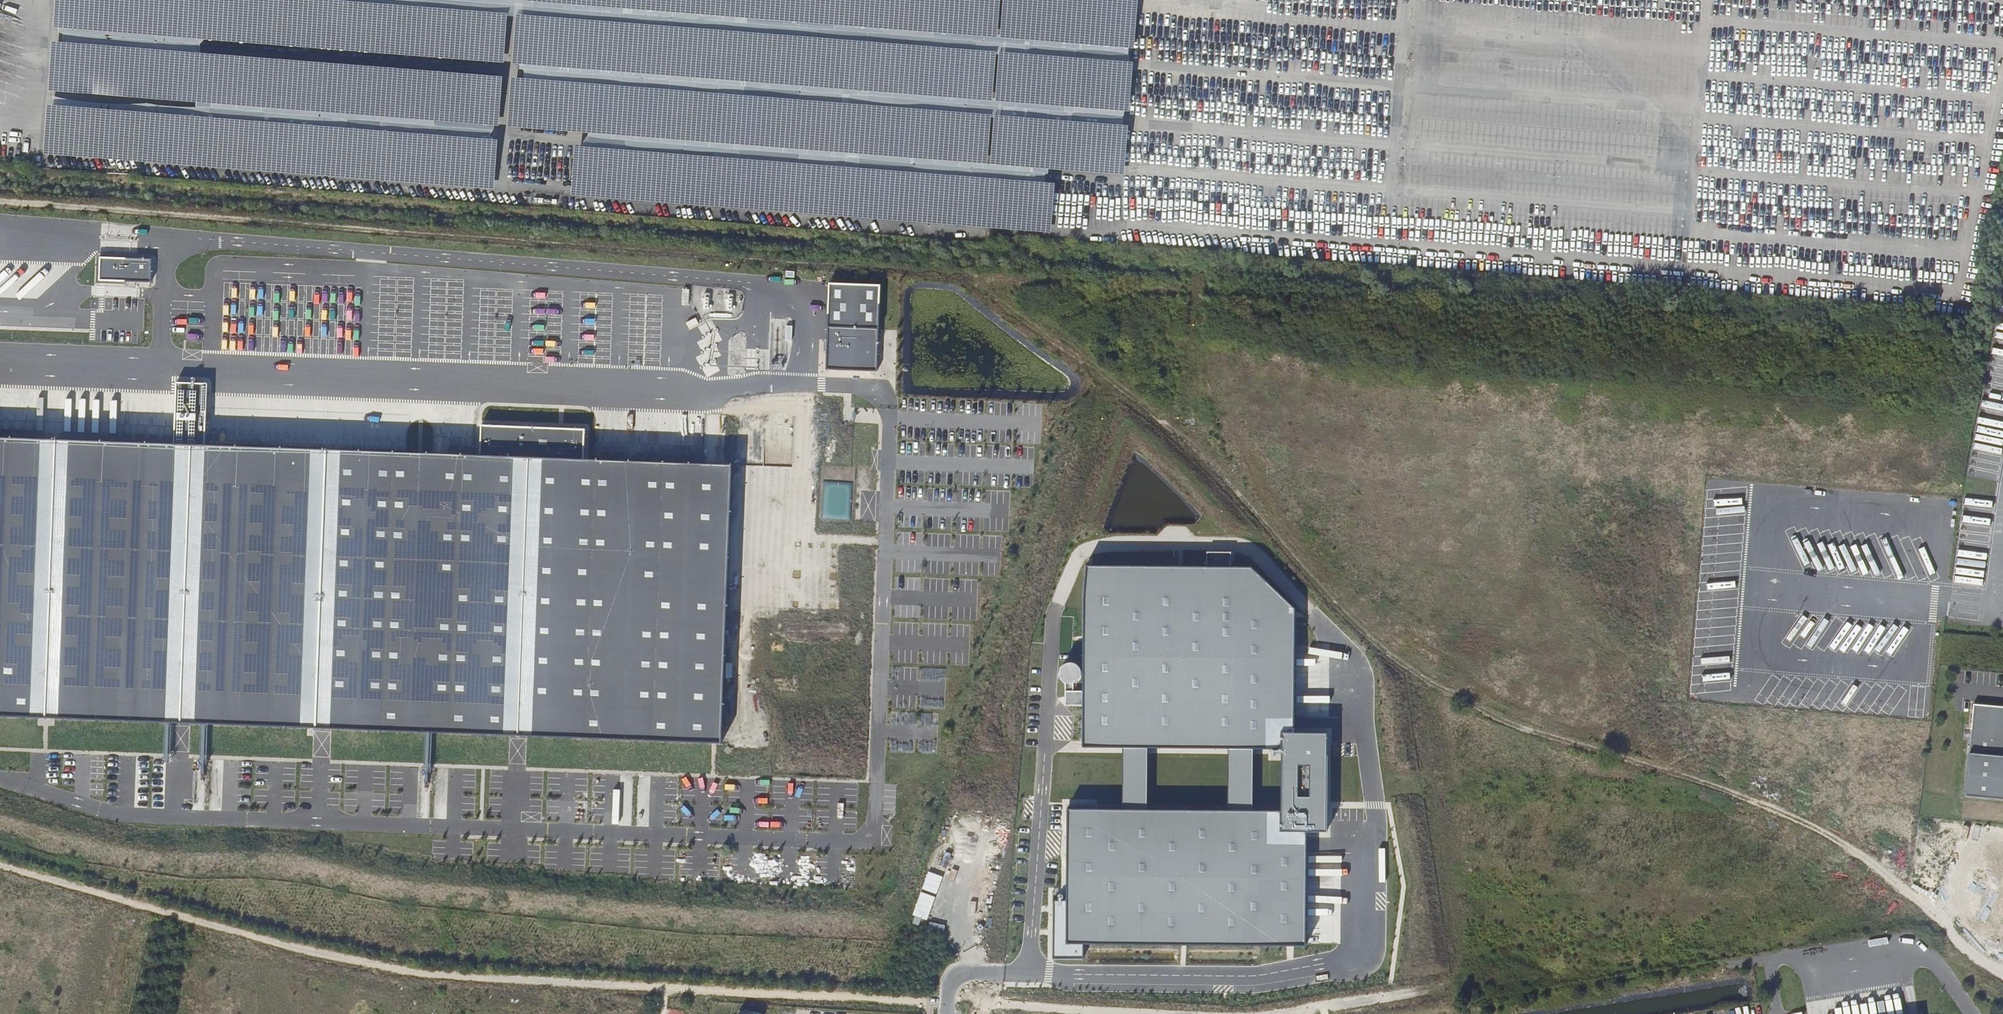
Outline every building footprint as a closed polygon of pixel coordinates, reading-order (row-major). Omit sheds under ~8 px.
[(98,258),(125,259),(125,256),(96,255),(95,284),(124,285),(124,283),(98,282),(98,258)] [(125,259),(98,258),(98,282),(124,283),(150,284),(151,260),(125,259)] [(878,373),(881,286),(829,284),(826,371),(878,373)] [(722,745),(732,467),(584,461),(585,431),(480,426),(479,457),(204,447),(207,385),(175,384),(173,446),(0,439),(0,719),(722,745)] [(1976,705),(1967,796),(2002,799),(2002,707),(1976,705)] [(151,791),(152,772),(142,772),(141,791),(151,791)] [(1066,944),(1305,946),(1307,819),(1067,817),(1066,944)] [(938,893),(943,876),(929,871),(923,888),(938,893)] [(923,892),(916,916),(928,919),(936,895),(923,892)]
